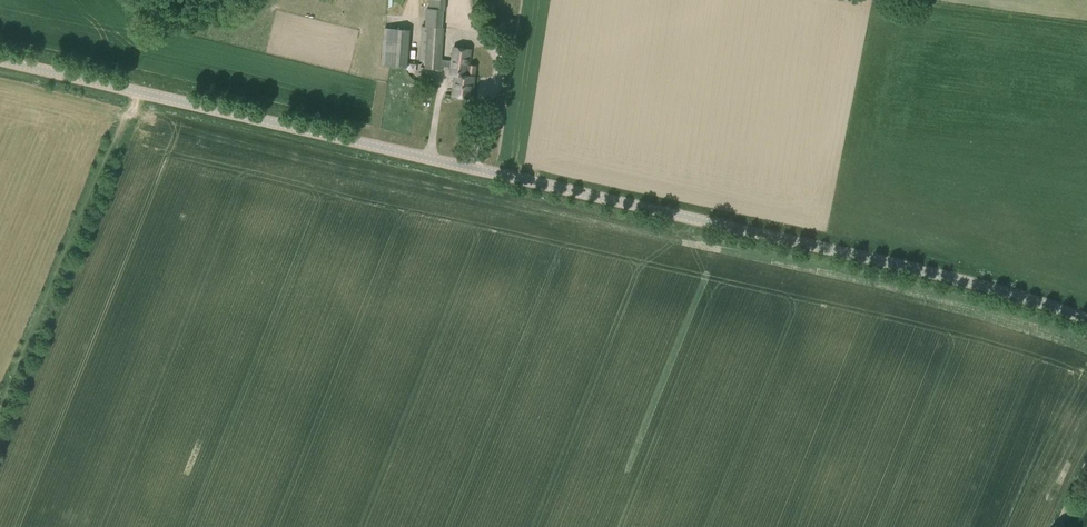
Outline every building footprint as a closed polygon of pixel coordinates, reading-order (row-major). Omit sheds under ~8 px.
[(425,68),(441,70),(441,66),(442,60),(444,28),(443,28),(444,11),(445,11),(445,10),(446,0),(429,0),(429,3),(429,9),(427,27),(425,68)] [(384,36),(382,66),(398,67),(400,67),(407,67),(410,29),(403,29),(385,27),(384,36)] [(471,97),(475,67),(470,67),(472,49),(453,47),(449,75),(455,76),(453,94),(471,97)]
